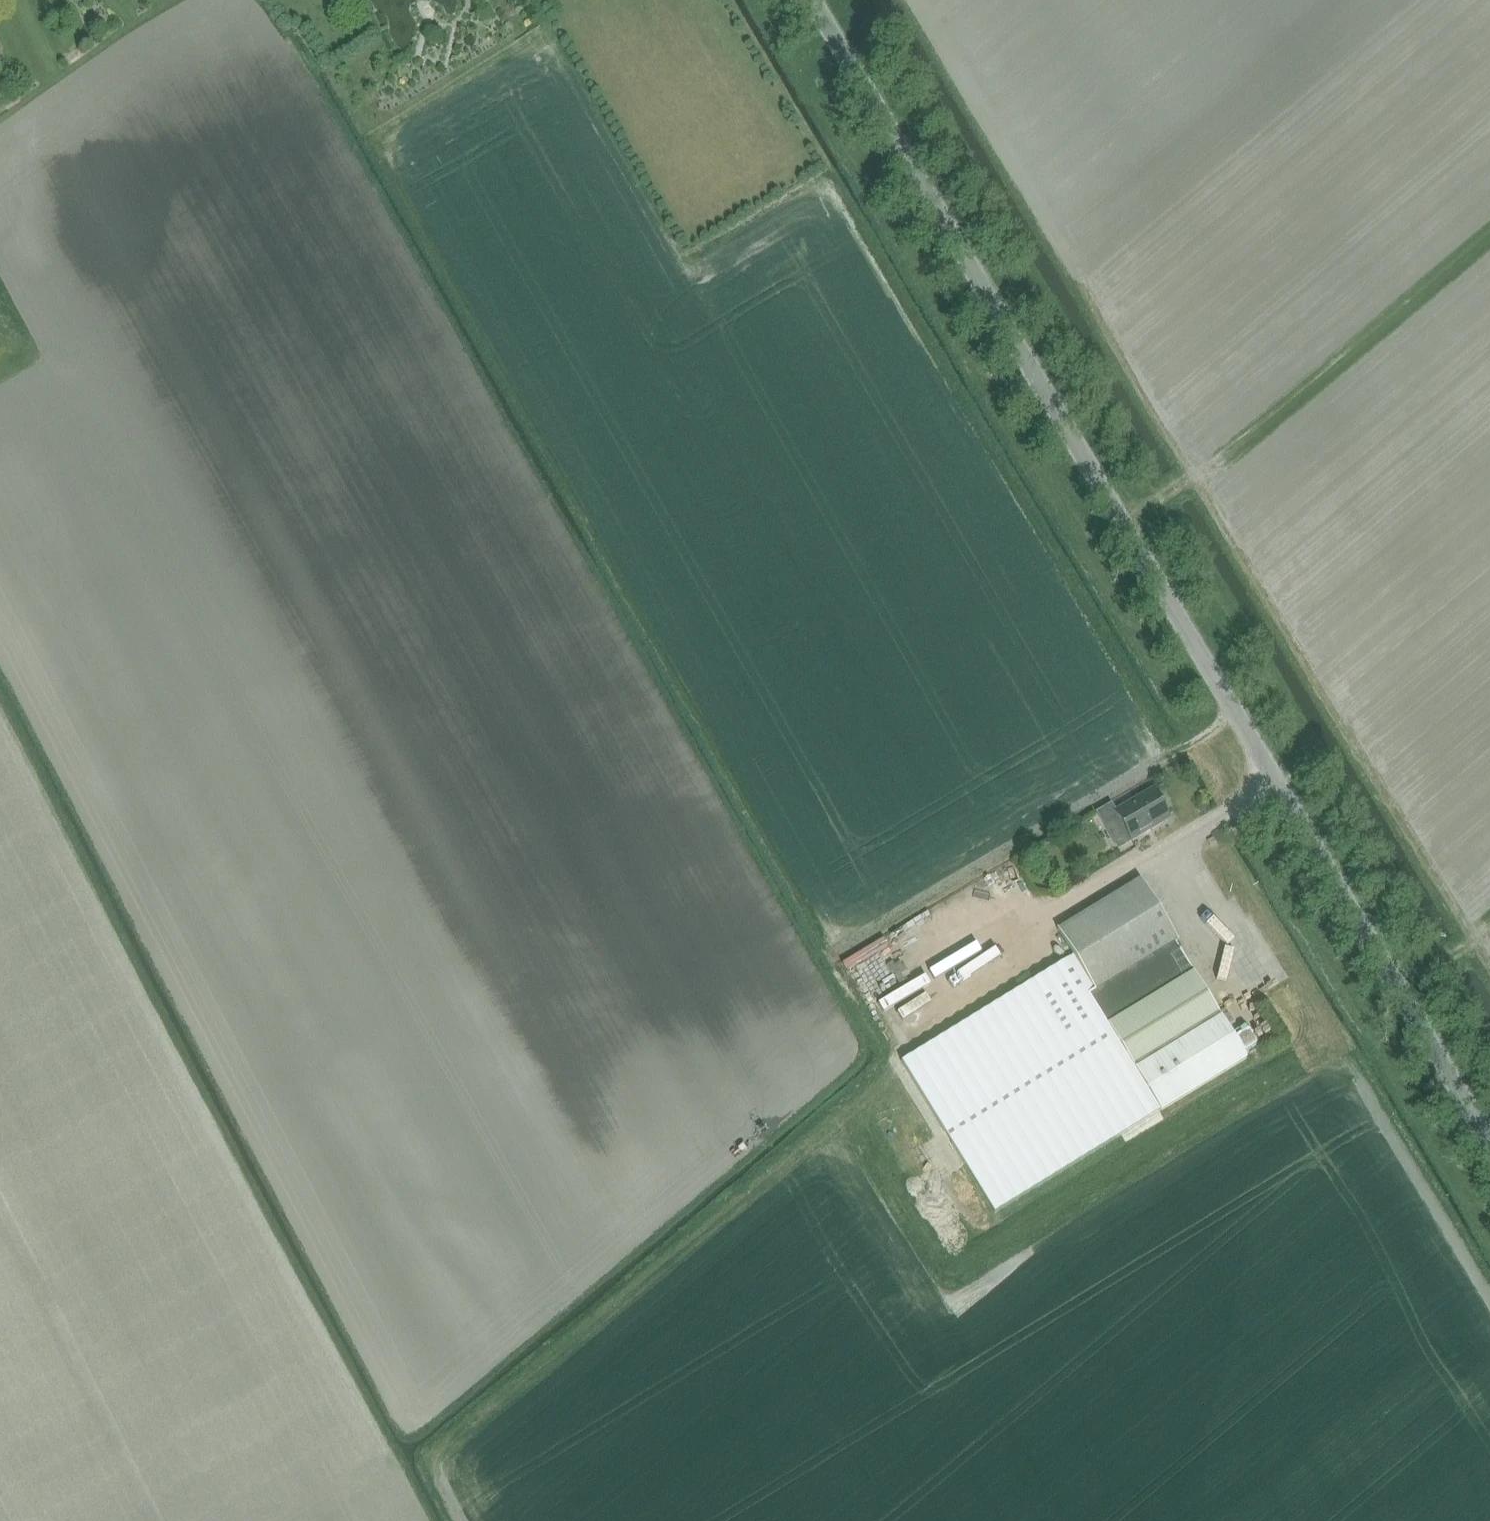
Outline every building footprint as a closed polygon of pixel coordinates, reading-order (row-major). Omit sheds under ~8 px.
[(1110,806),(1096,815),(1109,837),(1123,829),(1132,842),(1171,819),(1153,788),(1113,812),(1110,806)] [(1247,1058),(1193,969),(1176,942),(1179,940),(1179,938),(1178,939),(1141,878),(1059,929),(1061,933),(1052,938),(1065,960),(901,1061),(995,1213),(1121,1135),(1126,1142),(1164,1119),(1160,1112),(1247,1058)] [(900,929),(856,950),(862,962),(906,941),(900,929)] [(879,994),(888,1010),(935,985),(926,969),(879,994)] [(900,1041),(907,1053),(957,1026),(950,1014),(900,1041)]
